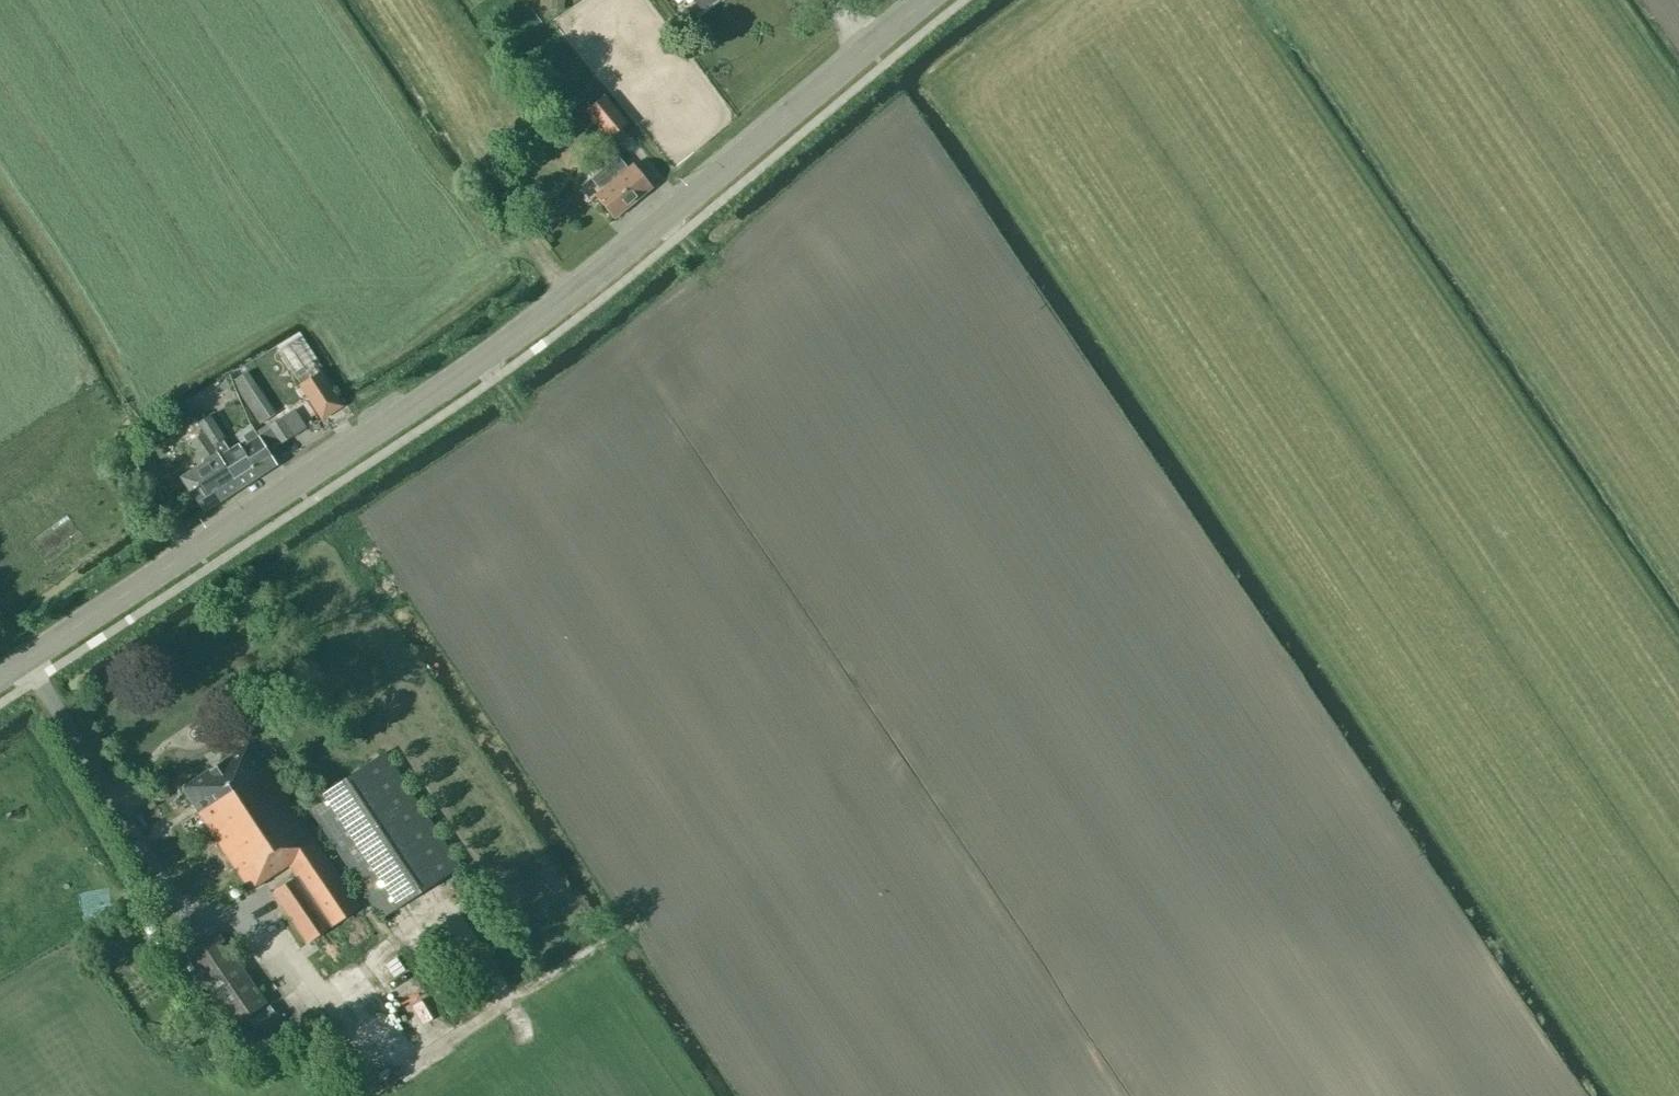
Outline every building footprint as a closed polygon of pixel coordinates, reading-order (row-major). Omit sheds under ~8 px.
[(700,8),(711,0),(694,0),(700,8)] [(590,107),(586,102),(572,114),(576,120),(586,111),(609,139),(627,124),(603,96),(590,107)] [(633,163),(628,168),(618,156),(615,158),(608,150),(587,168),(593,176),(590,178),(600,190),(595,194),(614,218),(652,186),(633,163)] [(285,355),(295,371),(306,365),(295,348),(285,355)] [(232,377),(260,420),(275,410),(247,367),(232,377)] [(299,384),(322,419),(343,405),(321,370),(299,384)] [(240,488),(259,476),(240,446),(237,442),(228,449),(222,440),(225,438),(209,415),(196,423),(201,431),(240,488)] [(276,464),(266,449),(279,441),(281,443),(292,436),(281,417),(269,424),(266,420),(253,428),(257,435),(240,446),(259,476),(276,464)] [(188,440),(201,459),(208,454),(211,460),(182,480),(190,491),(203,511),(240,488),(201,431),(188,440)] [(459,865),(384,752),(306,804),(296,812),(250,742),(182,787),(250,890),(289,864),(296,876),(272,891),(307,943),(359,908),(338,877),(349,870),(382,918),(459,865)] [(219,934),(187,956),(233,1025),(266,1003),(219,934)] [(402,1002),(386,1017),(404,1036),(420,1020),(402,1002)]
